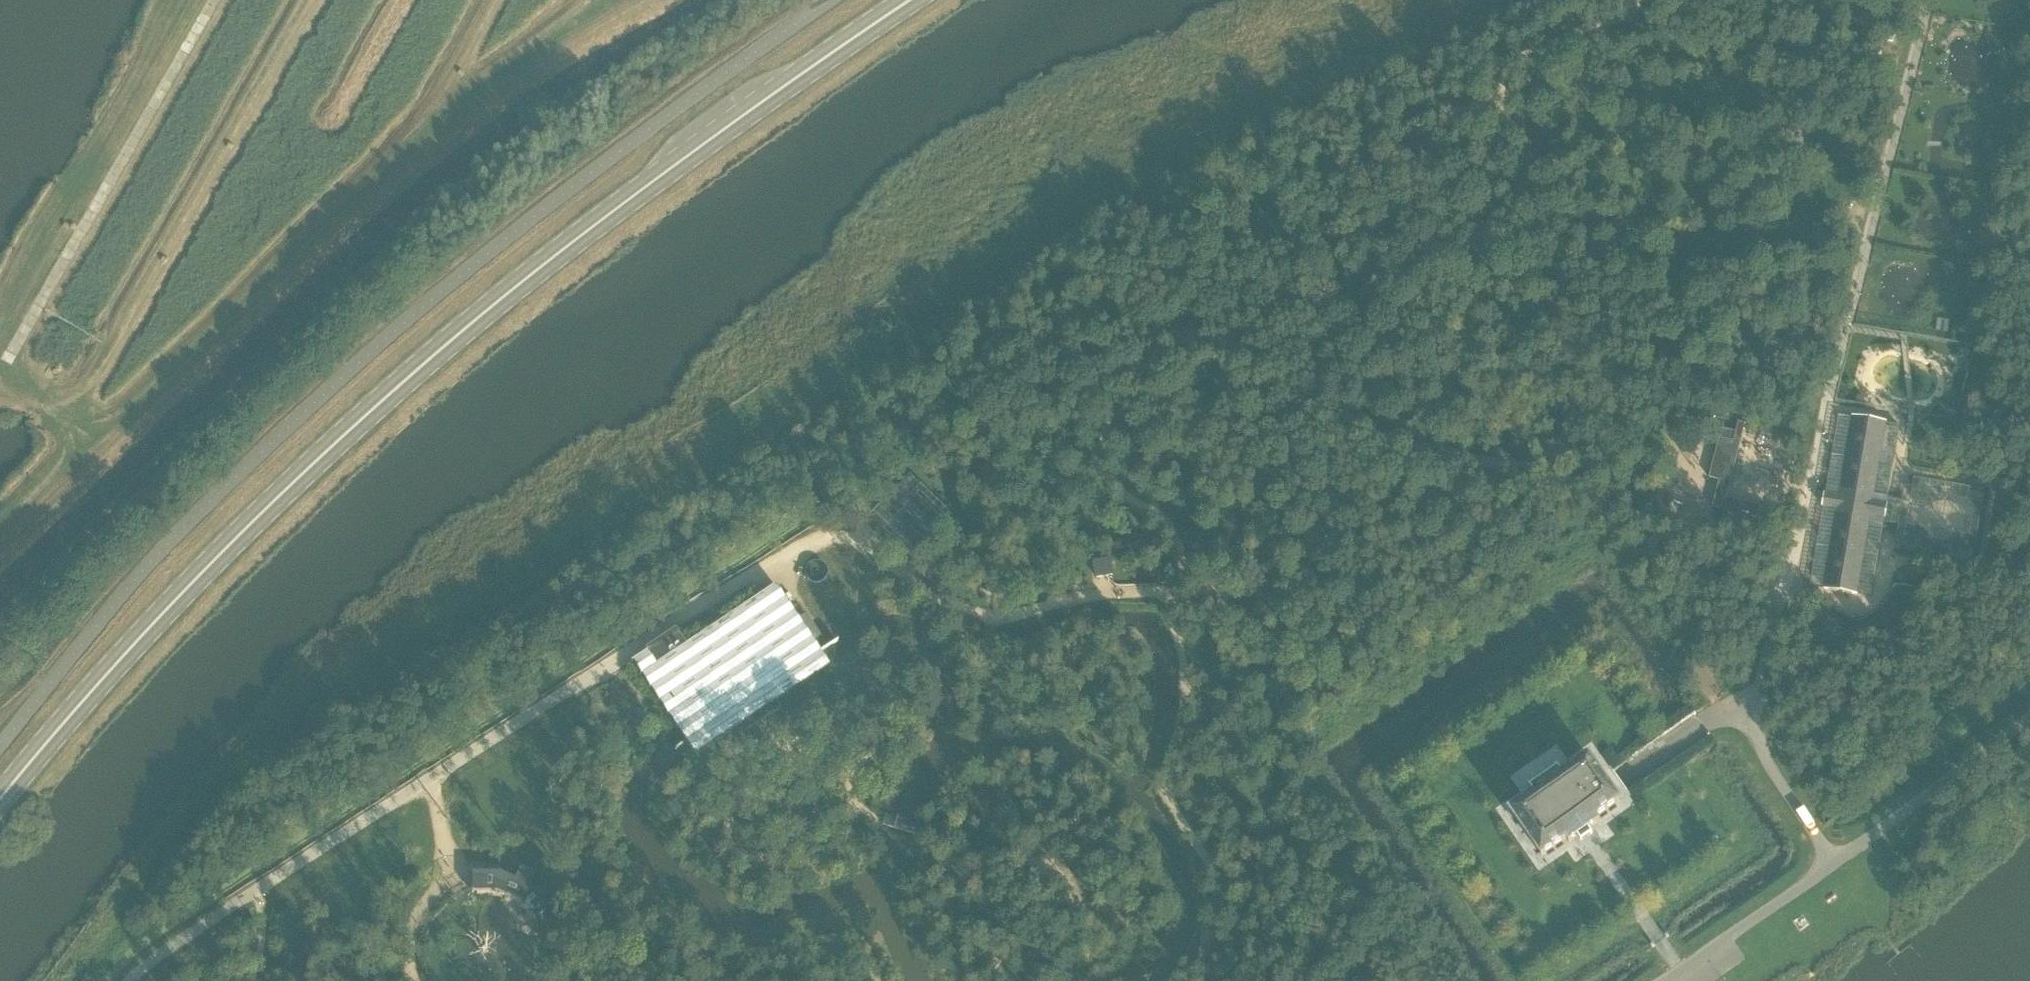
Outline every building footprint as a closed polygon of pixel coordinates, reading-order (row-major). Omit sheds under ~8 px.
[(2014,21),(2026,22),(2028,10),(2016,9),(2014,21)] [(2007,99),(2008,88),(1996,86),(1995,98),(2007,99)] [(1983,150),(1994,152),(1996,140),(1984,138),(1983,150)] [(1826,220),(1814,220),(1814,232),(1826,232),(1826,220)] [(1958,241),(1956,253),(1968,254),(1970,243),(1958,241)] [(1948,332),(1950,320),(1938,318),(1937,330),(1948,332)] [(1875,503),(1888,423),(1854,418),(1841,498),(1826,496),(1823,509),(1839,511),(1825,590),(1858,596),(1872,516),(1886,519),(1888,505),(1875,503)] [(1720,438),(1710,477),(1720,480),(1731,483),(1741,443),(1735,441),(1720,438)] [(1727,498),(1724,510),(1765,520),(1767,512),(1768,508),(1727,498)] [(1110,560),(1093,563),(1095,581),(1114,578),(1111,560),(1110,560)] [(640,656),(633,661),(695,754),(766,708),(830,665),(776,584),(656,664),(647,651),(640,656)] [(1590,754),(1510,810),(1543,857),(1567,840),(1570,844),(1602,822),(1599,818),(1624,801),(1590,754)] [(473,893),(473,896),(497,897),(520,907),(536,923),(550,911),(531,889),(536,877),(521,871),(516,883),(502,877),(473,876),(473,893)]
